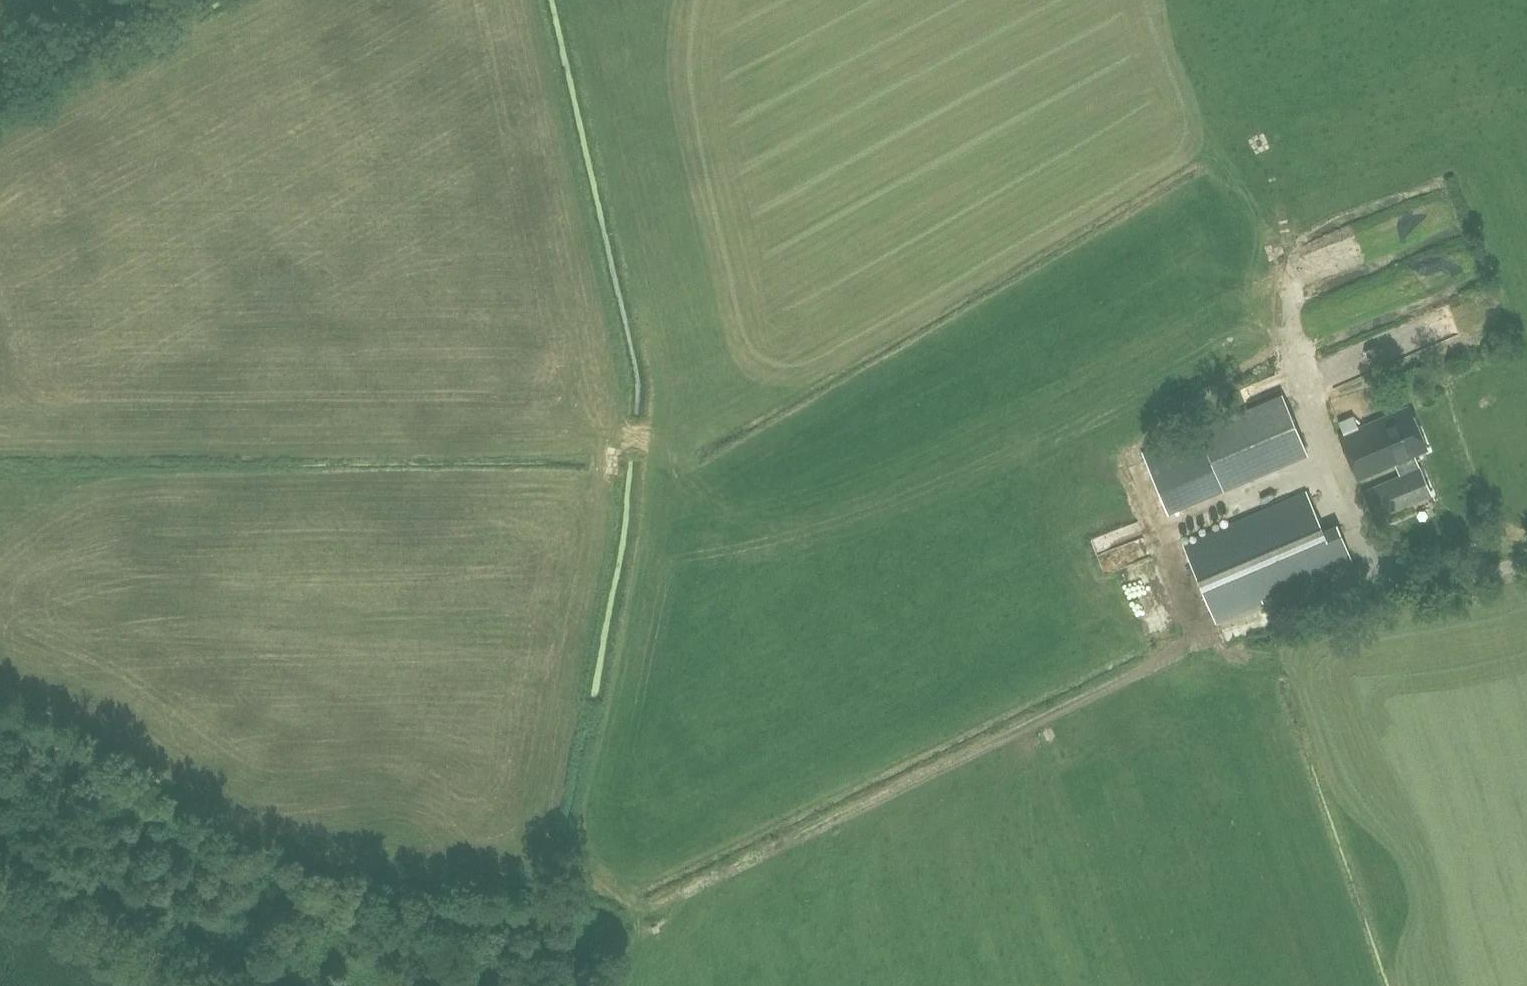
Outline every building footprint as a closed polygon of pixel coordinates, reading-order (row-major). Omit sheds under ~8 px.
[(1307,452),(1282,392),(1141,452),(1167,512),(1307,452)] [(1408,404),(1338,435),(1358,479),(1398,461),(1404,473),(1362,491),(1374,519),(1432,493),(1420,466),(1419,466),(1414,454),(1428,448),(1408,404)] [(1335,526),(1322,531),(1306,495),(1184,547),(1214,618),(1350,561),(1335,526)]
